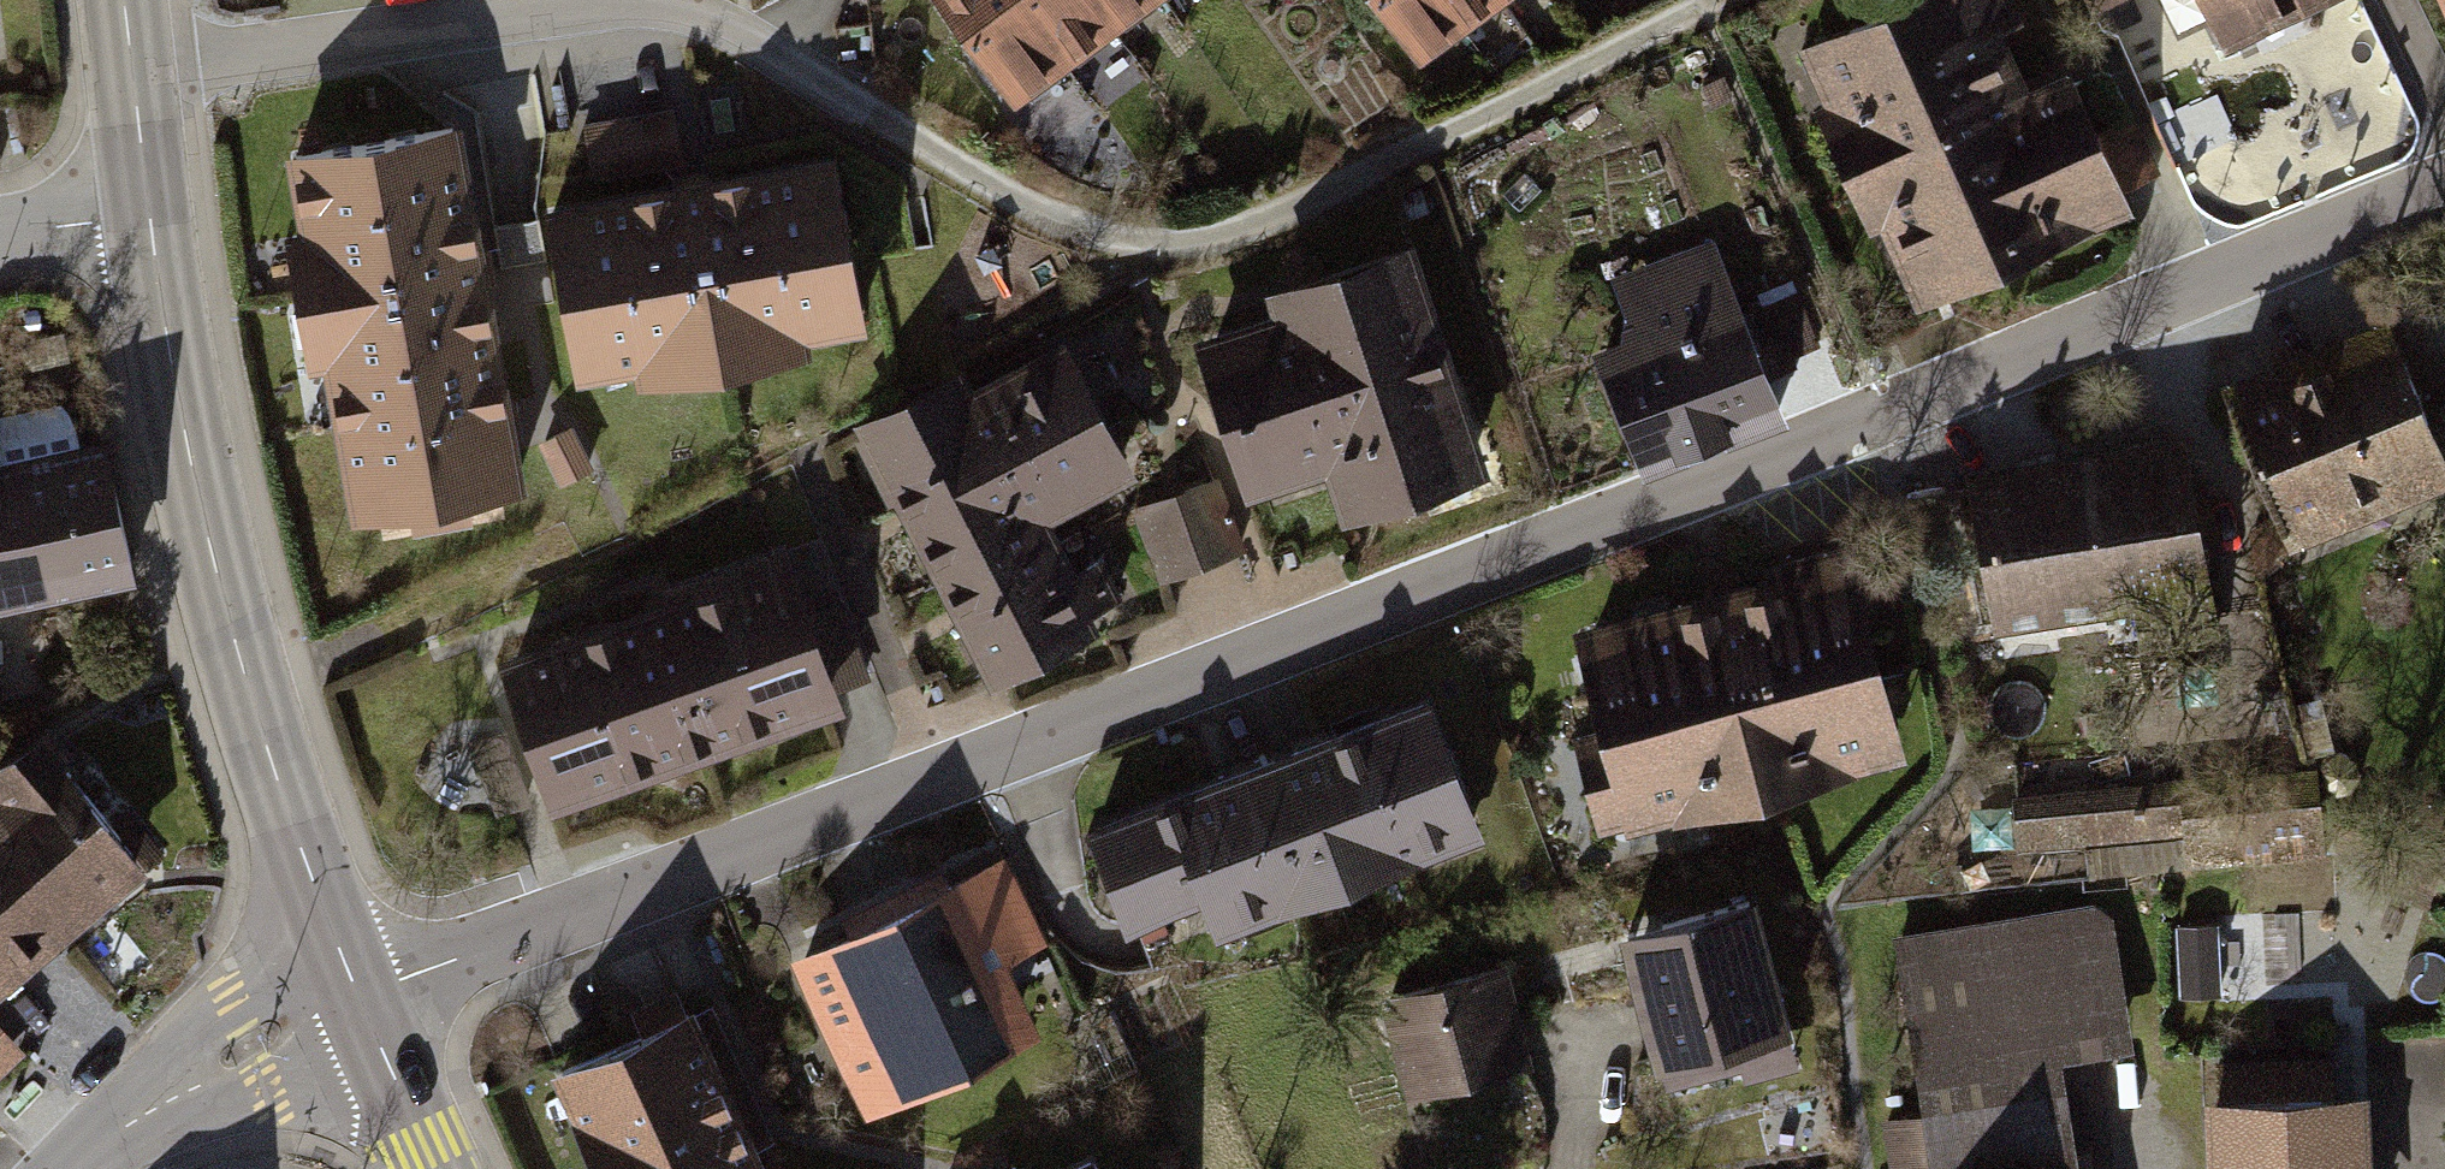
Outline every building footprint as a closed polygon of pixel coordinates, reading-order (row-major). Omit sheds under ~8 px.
[(1062,57),(1020,0),(944,0),(1013,93),(1062,57)] [(1062,57),(1110,22),(1093,0),(1020,0),(1062,57)] [(1110,22),(1140,0),(1093,0),(1110,22)] [(1444,79),(1547,0),(1383,0),(1444,79)] [(2002,0),(1892,0),(1780,52),(1902,315),(2127,212),(2061,69),(2021,87),(1995,31),(2013,23),(2002,0)] [(2080,12),(2106,0),(2075,0),(2080,12)] [(2216,47),(2317,0),(2194,0),(2216,47)] [(676,111),(587,126),(597,182),(686,166),(676,111)] [(462,133),(294,162),(307,239),(292,241),(316,376),(332,373),(359,530),(526,501),(462,133)] [(844,164),(554,216),(585,387),(645,376),(647,391),(820,360),(817,346),(874,336),(844,164)] [(1706,238),(1599,279),(1613,318),(1609,340),(1582,349),(1633,478),(1777,421),(1706,238)] [(1276,322),(1200,347),(1253,509),(1333,483),(1349,531),(1500,482),(1423,249),(1269,299),(1276,322)] [(2212,381),(2283,548),(2444,480),(2444,470),(2378,311),(2212,381)] [(973,367),(862,425),(1001,692),(1111,636),(1100,615),(1131,599),(1112,562),(1088,575),(1061,523),(1149,478),(1076,338),(983,386),(973,367)] [(2175,434),(1956,469),(1983,637),(2202,602),(2175,434)] [(126,555),(102,446),(0,467),(0,582),(126,555)] [(1205,477),(1119,509),(1147,583),(1233,550),(1205,477)] [(1755,576),(1562,628),(1593,743),(1566,750),(1588,830),(1613,823),(1616,835),(1899,758),(1839,541),(1752,564),(1755,576)] [(675,604),(505,665),(560,820),(853,716),(794,550),(671,594),(675,604)] [(1422,695),(1072,828),(1112,931),(1190,902),(1206,943),(1478,839),(1422,695)] [(505,806),(545,790),(516,718),(476,734),(505,806)] [(0,785),(0,960),(133,854),(48,747),(0,785)] [(995,853),(776,958),(852,1116),(1027,1033),(994,963),(1038,942),(995,853)] [(1748,902),(1609,937),(1643,1075),(1782,1040),(1748,902)] [(1882,932),(1922,1168),(1978,1168),(2067,1155),(2050,1059),(2125,1048),(2103,913),(2084,902),(1882,932)] [(1493,965),(1368,1002),(1397,1099),(1522,1063),(1493,965)] [(38,1040),(0,998),(0,1074),(38,1040)] [(694,1002),(557,1066),(606,1168),(758,1168),(747,1146),(759,1141),(694,1002)] [(2209,1097),(2212,1168),(2367,1168),(2363,1090),(2209,1097)] [(1056,1168),(1089,1168),(1083,1157),(1056,1168)]
